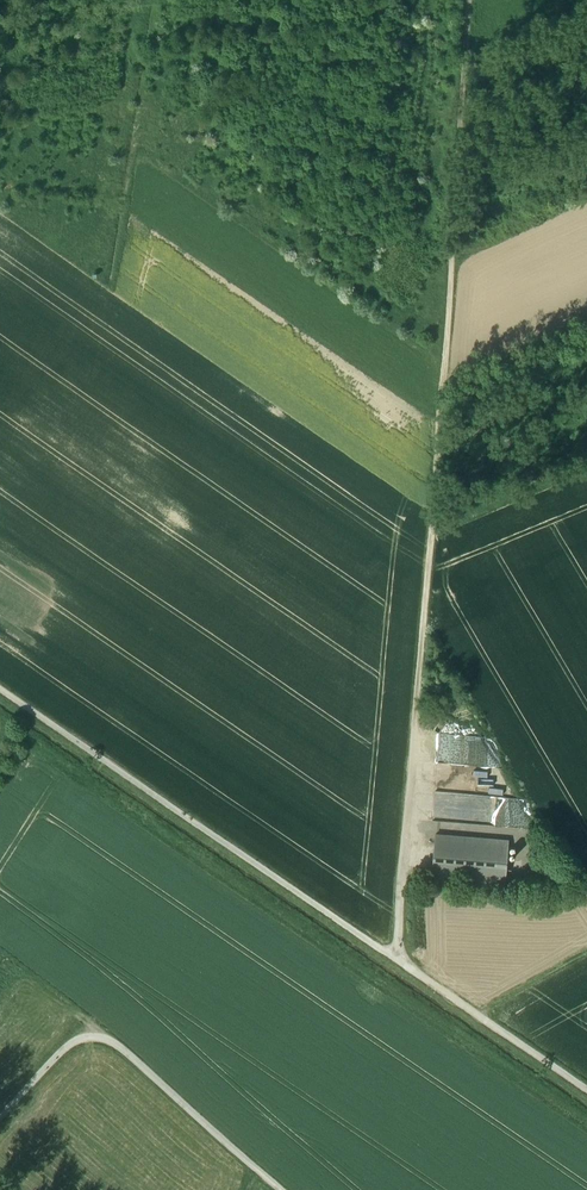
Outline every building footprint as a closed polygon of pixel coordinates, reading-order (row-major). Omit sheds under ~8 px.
[(417,773),(431,776),(434,763),(420,761),(417,773)] [(437,835),(433,881),(507,888),(511,842),(437,835)]
